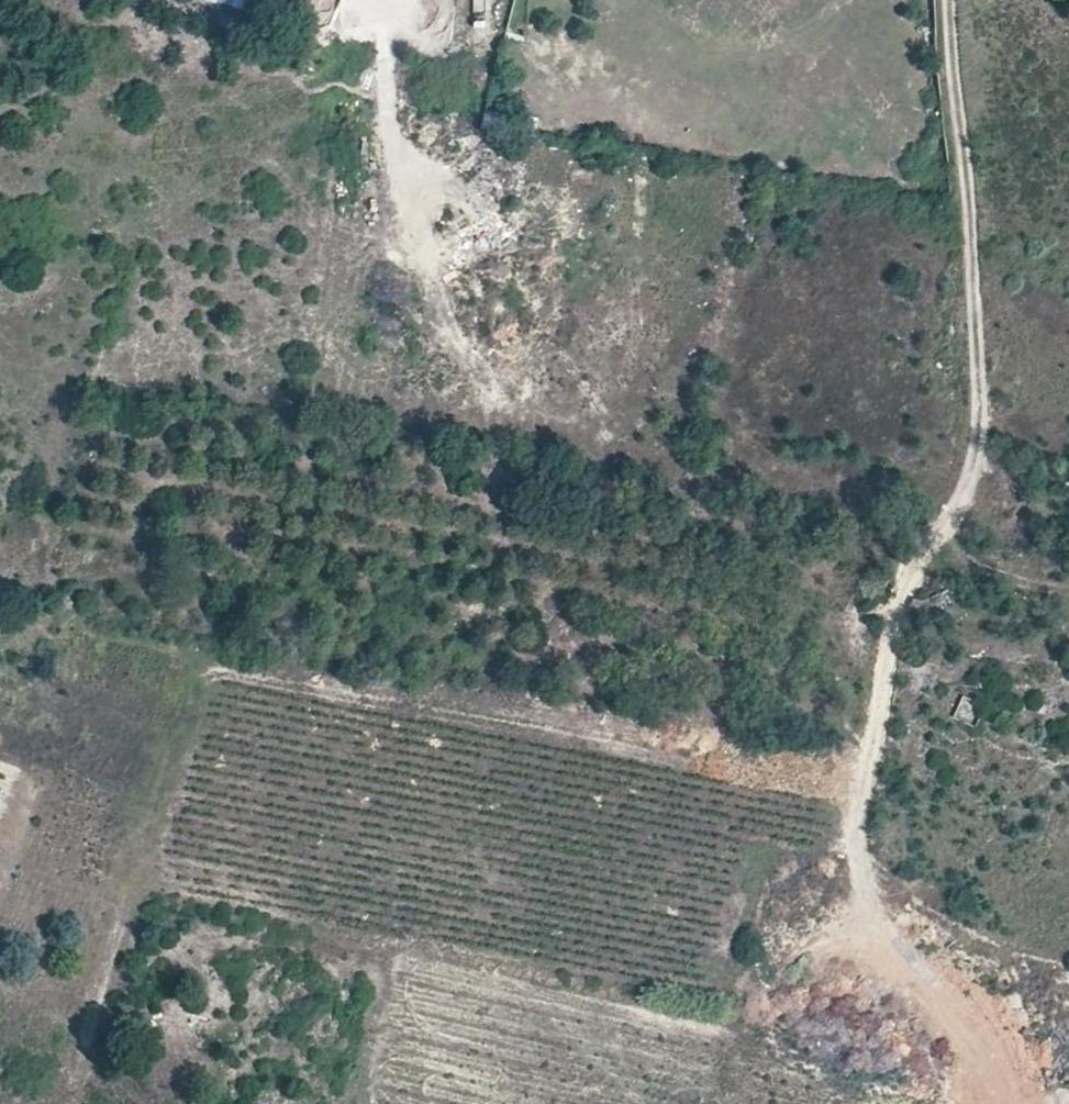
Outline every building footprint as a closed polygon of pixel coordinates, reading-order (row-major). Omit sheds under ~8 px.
[(977,727),(987,705),(965,696),(955,717),(977,727)]
